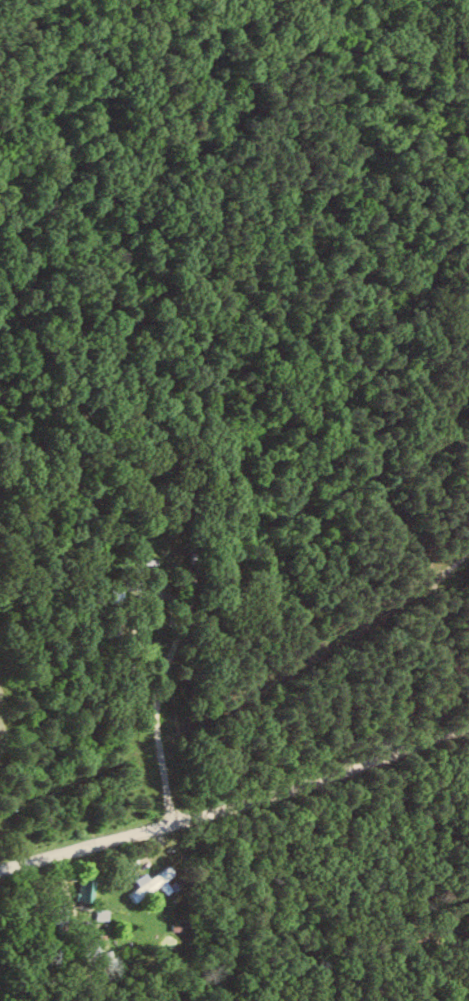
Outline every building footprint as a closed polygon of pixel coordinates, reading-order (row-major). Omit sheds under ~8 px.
[(150,877),(148,872),(136,878),(140,887),(130,892),(134,901),(162,887),(166,895),(174,891),(168,878),(176,874),(172,866),(150,877)] [(96,879),(81,877),(78,900),(92,902),(96,879)] [(109,920),(110,909),(97,909),(96,919),(109,920)]
